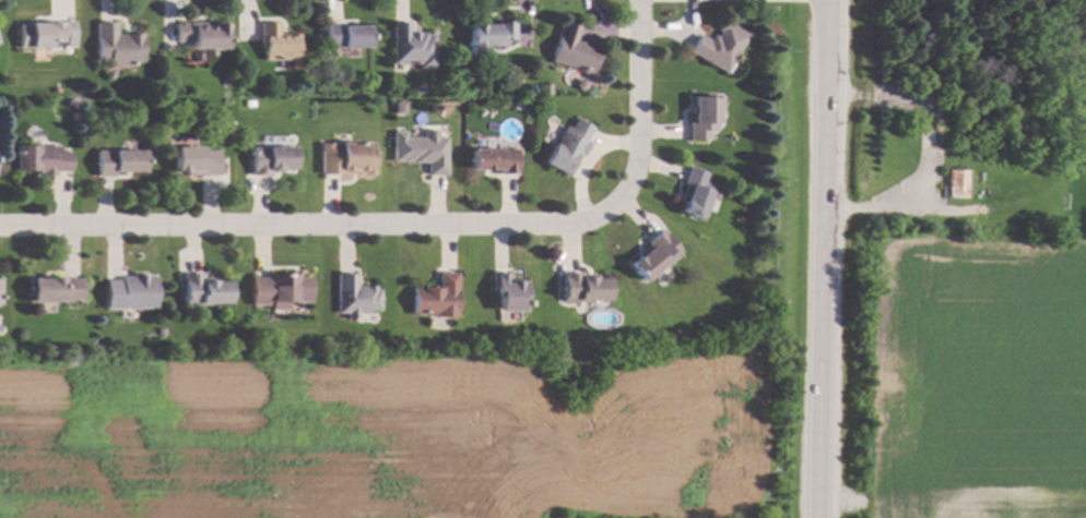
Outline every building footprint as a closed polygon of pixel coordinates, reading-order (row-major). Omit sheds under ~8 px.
[(747,34),(725,72),(688,51),(690,48),(698,35),(708,40),(711,34),(716,37),(719,32),(716,29),(722,20),(747,34)] [(66,41),(59,41),(49,41),(49,47),(36,46),(36,48),(19,48),(19,24),(29,24),(29,21),(48,21),(66,21),(67,21),(66,41)] [(115,34),(141,33),(141,61),(132,61),(132,65),(107,65),(107,61),(96,61),(95,22),(99,22),(111,22),(115,22),(115,34)] [(192,26),(211,26),(211,24),(225,24),(225,48),(191,48),(190,41),(174,41),(174,22),(192,22),(192,26)] [(278,37),(296,36),(297,58),(263,60),(263,48),(260,48),(260,40),(259,22),(261,22),(276,22),(278,37)] [(408,32),(416,32),(417,33),(424,33),(425,34),(433,34),(433,68),(417,68),(417,63),(391,63),(391,22),(394,22),(406,22),(408,22),(408,32)] [(515,23),(515,34),(515,39),(506,39),(506,46),(499,46),(496,45),(482,46),(482,55),(469,55),(469,24),(496,24),(496,22),(515,22),(515,23)] [(579,26),(579,27),(575,40),(590,45),(589,47),(598,50),(591,74),(582,72),(581,71),(550,61),(557,37),(556,37),(560,22),(579,26)] [(341,25),(367,25),(367,47),(323,47),(323,23),(326,23),(341,23),(341,25)] [(586,81),(587,85),(585,88),(581,89),(577,88),(575,85),(576,81),(580,79),(586,81)] [(551,94),(539,94),(539,84),(551,83),(551,94)] [(722,98),(721,107),(716,107),(716,123),(716,130),(708,130),(707,140),(688,140),(688,137),(688,123),(688,122),(690,122),(692,97),(722,98)] [(592,127),(591,128),(585,142),(588,143),(582,155),(578,153),(569,170),(567,174),(543,162),(563,124),(569,128),(575,118),(592,127)] [(436,136),(446,136),(446,174),(445,174),(429,174),(426,174),(426,161),(403,161),(403,158),(401,158),(401,136),(422,136),(422,130),(436,130),(436,136)] [(374,172),(338,173),(322,173),(319,173),(319,143),(329,143),(329,142),(340,142),(340,143),(374,143),(374,172)] [(58,152),(70,152),(70,171),(54,171),(54,176),(52,176),(39,176),(39,172),(35,172),(35,170),(15,170),(15,145),(58,145),(58,152)] [(200,150),(217,150),(217,174),(215,174),(200,176),(184,176),(184,171),(174,171),(174,147),(201,146),(200,150)] [(293,168),(282,168),(282,172),(268,172),(268,174),(267,174),(251,174),(250,174),(250,147),(265,147),(293,147),(293,168)] [(516,174),(500,173),(499,173),(499,170),(469,170),(470,147),(517,148),(516,174)] [(142,170),(113,170),(113,176),(111,176),(97,176),(95,176),(96,150),(142,150),(142,170)] [(707,172),(701,188),(709,191),(700,217),(681,210),(684,202),(680,200),(685,184),(683,183),(684,180),(688,168),(688,166),(707,172)] [(964,197),(946,196),(945,196),(945,173),(945,168),(965,169),(964,197)] [(663,230),(681,251),(644,280),(629,263),(641,254),(639,251),(648,244),(647,242),(649,240),(662,229),(663,230)] [(297,277),(310,277),(310,301),(286,302),(286,309),(270,310),(270,304),(250,304),(249,276),(253,276),(269,276),(270,276),(270,272),(297,272),(297,277)] [(440,272),(455,273),(457,273),(456,317),(432,316),(432,314),(411,314),(412,287),(421,288),(421,285),(438,285),(438,272),(440,272)] [(200,281),(227,280),(228,304),(182,304),(182,291),(182,290),(181,274),(181,273),(200,273),(200,281)] [(510,281),(523,281),(524,310),(498,311),(498,294),(491,296),(491,273),(494,273),(507,273),(510,273),(510,281)] [(579,277),(607,278),(607,299),(588,299),(588,302),(562,301),(562,273),(579,273),(579,277)] [(145,276),(155,276),(155,309),(104,308),(104,279),(105,279),(119,279),(120,276),(125,276),(132,276),(132,274),(145,274),(145,276)] [(335,274),(339,274),(355,274),(355,286),(375,286),(375,289),(378,289),(379,310),(368,310),(368,313),(356,313),(356,318),(345,318),(345,313),(337,313),(335,274)] [(62,278),(78,278),(81,278),(81,300),(26,300),(26,277),(62,277),(62,278)]
